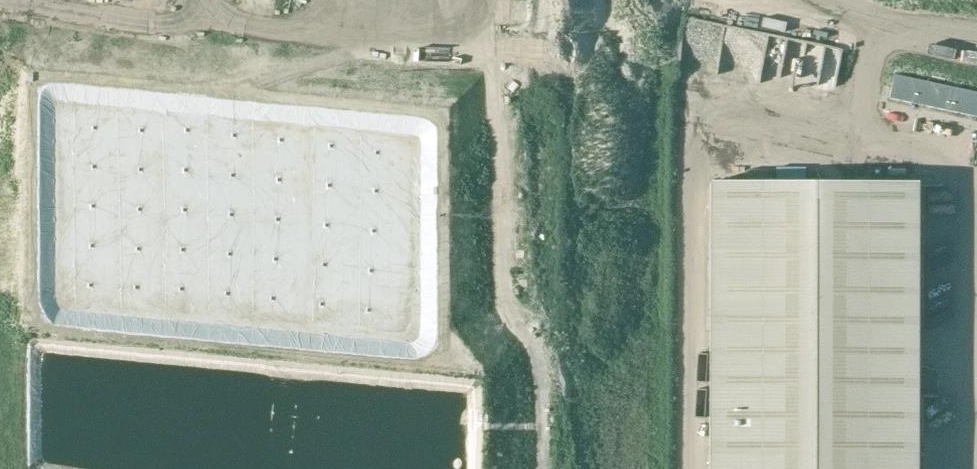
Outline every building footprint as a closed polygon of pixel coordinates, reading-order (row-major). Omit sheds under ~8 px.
[(820,77),(821,56),(756,54),(756,76),(820,77)] [(894,75),(889,99),(976,118),(976,93),(894,75)] [(710,183),(709,468),(917,468),(917,183),(710,183)]
